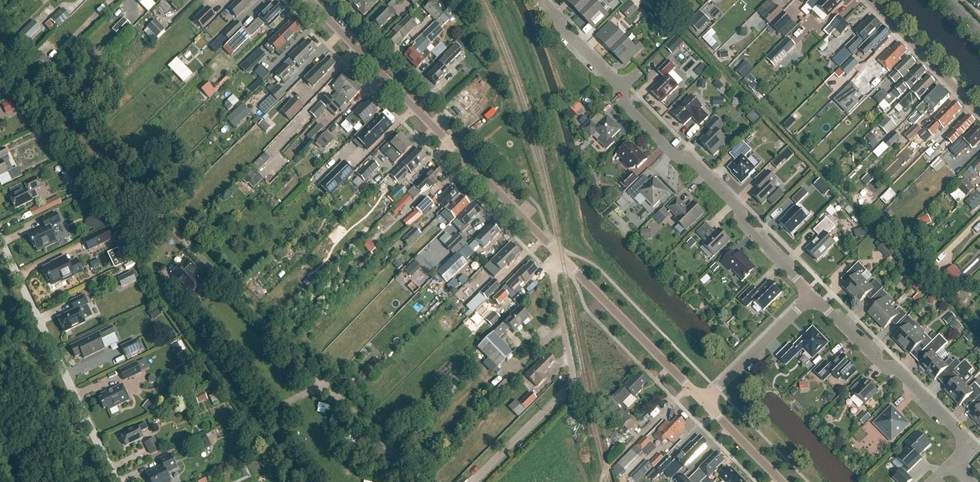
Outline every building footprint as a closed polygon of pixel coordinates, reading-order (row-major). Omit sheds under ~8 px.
[(236,18),(255,0),(238,0),(228,9),(236,18)] [(378,2),(376,1),(377,0),(348,0),(348,1),(364,17),(378,2)] [(399,0),(390,0),(371,20),(380,29),(395,13),(391,8),(399,0)] [(567,1),(580,15),(594,2),(592,0),(567,0),(567,1)] [(822,0),(816,0),(810,7),(815,12),(819,8),(822,5),(819,2),(820,2),(822,0)] [(838,8),(844,2),(843,1),(844,0),(829,0),(827,2),(826,1),(822,5),(819,8),(829,18),(836,10),(835,9),(837,7),(838,8)] [(969,1),(976,8),(977,7),(979,10),(979,0),(970,0),(969,1)] [(171,8),(163,1),(159,6),(166,13),(171,8)] [(628,19),(638,10),(629,1),(620,11),(628,19)] [(608,16),(594,2),(580,15),(594,29),(608,16)] [(278,17),(283,12),(274,3),(246,32),(251,37),(251,38),(265,24),(268,27),(279,18),(278,17)] [(442,15),(443,15),(431,3),(424,10),(436,22),(442,15)] [(784,14),(776,6),(764,19),(772,27),(784,14)] [(206,7),(193,20),(203,30),(216,17),(206,7)] [(63,8),(46,24),(53,31),(70,15),(63,8)] [(654,19),(658,15),(653,11),(649,15),(654,19)] [(698,32),(710,21),(700,11),(688,23),(698,32)] [(791,22),(784,14),(772,27),(779,34),(791,22)] [(436,22),(434,23),(422,36),(430,45),(443,32),(441,30),(449,22),(442,15),(436,22)] [(837,31),(845,22),(844,22),(840,17),(825,31),(830,37),(837,31)] [(853,54),(881,27),(872,18),(865,25),(864,23),(856,31),(861,37),(858,40),(857,39),(847,48),(853,54)] [(124,19),(112,30),(120,38),(131,26),(124,19)] [(409,35),(415,28),(406,19),(400,26),(386,39),(394,47),(400,41),(401,43),(409,35)] [(34,20),(20,34),(28,41),(41,28),(34,20)] [(147,28),(147,29),(145,31),(153,40),(156,38),(165,30),(155,20),(147,28)] [(292,36),(300,28),(293,21),(287,27),(286,26),(269,43),(276,51),(280,47),(282,50),(288,44),(287,43),(293,37),(292,36)] [(236,22),(216,41),(222,48),(243,29),(236,22)] [(842,36),(851,28),(845,22),(837,31),(842,36)] [(611,24),(597,37),(611,51),(624,38),(611,24)] [(891,37),(884,29),(860,52),(864,56),(871,49),(876,54),(889,42),(888,40),(891,37)] [(270,36),(266,32),(255,41),(260,46),(270,36)] [(430,45),(421,36),(414,43),(416,45),(405,56),(417,69),(428,57),(430,55),(425,50),(430,45)] [(633,47),(624,38),(611,51),(625,66),(643,48),(637,42),(633,47)] [(789,38),(767,60),(775,67),(796,45),(789,38)] [(309,58),(308,58),(316,50),(307,41),(299,49),(298,48),(289,57),(290,58),(284,65),(275,74),(283,83),(293,74),(290,70),(296,64),(299,68),(309,58)] [(461,53),(464,50),(461,42),(455,48),(461,53)] [(822,53),(829,47),(825,43),(818,49),(822,53)] [(900,59),(908,52),(899,43),(892,51),(890,50),(879,60),(890,72),(901,61),(900,59)] [(444,70),(461,54),(461,53),(455,48),(454,47),(443,57),(444,59),(438,64),(439,65),(427,77),(435,86),(447,74),(444,70)] [(721,60),(729,59),(728,52),(720,53),(721,60)] [(285,60),(279,54),(269,64),(263,69),(269,75),(275,70),(285,60)] [(326,73),(335,65),(328,58),(319,66),(305,79),(304,80),(313,88),(327,74),(326,73)] [(848,76),(859,65),(852,58),(841,69),(845,74),(848,76)] [(908,72),(916,64),(916,61),(913,59),(910,58),(889,78),(895,84),(902,77),(903,79),(909,73),(908,72)] [(168,67),(184,84),(193,75),(177,59),(168,67)] [(465,67),(469,63),(465,59),(461,63),(465,67)] [(664,79),(651,92),(662,103),(678,87),(668,76),(675,69),(669,62),(658,72),(664,79)] [(884,74),(874,64),(868,71),(878,81),(884,74)] [(919,81),(927,72),(921,66),(914,72),(896,90),(901,95),(902,96),(909,89),(911,91),(920,82),(919,81)] [(742,80),(748,74),(744,69),(737,75),(742,80)] [(841,69),(835,75),(839,79),(845,74),(841,69)] [(855,80),(865,90),(874,81),(864,70),(855,80)] [(327,109),(353,83),(345,75),(332,88),(336,93),(331,98),(328,95),(321,102),(327,109)] [(928,91),(935,84),(935,81),(932,78),(929,77),(924,83),(923,82),(900,105),(904,109),(906,111),(918,99),(920,102),(930,93),(928,91)] [(756,81),(750,87),(755,92),(761,87),(756,81)] [(348,104),(361,91),(353,83),(327,109),(334,116),(339,111),(339,110),(347,102),(348,104)] [(207,96),(214,89),(210,85),(202,92),(207,96)] [(271,96),(277,102),(286,94),(279,87),(270,95),(271,96)] [(935,113),(950,98),(940,88),(917,111),(918,112),(909,121),(914,126),(931,109),(935,113)] [(842,94),(846,99),(853,94),(849,89),(842,94)] [(878,95),(884,101),(889,95),(883,90),(878,95)] [(901,95),(896,90),(886,100),(891,105),(901,95)] [(266,113),(277,102),(271,96),(260,107),(266,113)] [(691,97),(673,115),(684,126),(692,118),(700,126),(708,117),(701,110),(702,108),(691,97)] [(293,99),(280,112),(290,122),(303,108),(293,99)] [(14,105),(11,100),(2,105),(5,109),(14,105)] [(353,129),(361,121),(364,124),(377,112),(375,110),(378,108),(370,101),(364,107),(362,105),(346,121),(341,126),(348,133),(353,129)] [(320,102),(310,113),(316,119),(327,109),(320,102)] [(228,111),(233,107),(229,103),(224,107),(228,111)] [(954,119),(962,111),(960,109),(960,107),(958,105),(956,105),(955,103),(947,111),(945,110),(935,120),(936,121),(926,131),(932,137),(942,128),(945,130),(955,120),(954,119)] [(250,113),(242,104),(230,115),(238,124),(250,113)] [(904,109),(900,105),(896,109),(899,113),(904,109)] [(842,119),(848,112),(843,108),(837,115),(842,119)] [(805,115),(800,120),(805,125),(810,120),(805,115)] [(954,144),(975,123),(969,116),(961,124),(959,124),(953,130),(955,131),(948,138),(954,144)] [(583,126),(588,120),(585,117),(579,122),(583,126)] [(621,130),(607,117),(597,127),(591,122),(582,130),(591,139),(596,133),(601,138),(597,141),(607,151),(615,143),(611,139),(621,130)] [(887,135),(896,126),(887,117),(879,126),(887,135)] [(374,121),(356,139),(368,152),(393,128),(383,118),(377,124),(374,121)] [(700,142),(714,156),(721,150),(720,149),(727,141),(716,130),(722,124),(716,118),(706,127),(711,132),(700,142)] [(266,133),(271,128),(263,121),(258,126),(266,133)] [(916,125),(905,137),(910,142),(922,131),(916,125)] [(979,142),(979,130),(977,127),(964,140),(963,138),(950,151),(958,158),(965,151),(968,150),(971,148),(973,150),(974,148),(976,148),(977,147),(978,145),(979,142)] [(889,149),(900,138),(895,132),(883,143),(889,149)] [(306,137),(310,141),(315,137),(310,133),(306,137)] [(317,142),(325,150),(334,140),(326,133),(317,142)] [(880,142),(876,138),(871,133),(866,139),(871,144),(869,145),(873,149),(880,142)] [(402,157),(411,147),(400,136),(391,145),(388,143),(381,151),(386,156),(393,148),(402,157)] [(936,144),(930,138),(922,145),(911,155),(917,161),(927,151),(928,151),(936,144)] [(743,143),(734,152),(739,158),(728,169),(733,173),(732,174),(742,184),(749,178),(748,177),(755,169),(744,158),(751,151),(743,143)] [(623,163),(629,169),(634,169),(636,167),(638,169),(648,160),(633,145),(627,145),(617,155),(624,162),(623,163)] [(418,165),(426,158),(418,149),(391,175),(397,182),(409,171),(411,173),(419,166),(418,165)] [(266,155),(253,168),(259,174),(272,161),(266,155)] [(785,159),(781,155),(774,162),(778,166),(785,159)] [(1,186),(11,181),(2,161),(0,162),(0,183),(1,186)] [(366,183),(379,168),(372,161),(358,175),(366,183)] [(941,161),(933,169),(937,173),(945,165),(941,161)] [(326,179),(336,189),(353,172),(344,162),(326,179)] [(434,182),(441,174),(435,168),(422,182),(421,181),(408,194),(412,199),(414,200),(427,187),(430,191),(436,185),(434,182)] [(255,176),(251,172),(247,176),(251,180),(255,176)] [(776,191),(771,186),(777,180),(768,172),(758,182),(762,187),(753,196),(762,205),(768,200),(773,205),(784,195),(778,189),(776,191)] [(638,179),(633,173),(630,173),(620,183),(627,190),(638,179)] [(867,187),(873,181),(868,175),(861,181),(867,187)] [(653,208),(660,201),(659,200),(667,192),(654,179),(651,182),(645,176),(628,193),(635,201),(641,195),(653,208)] [(15,209),(33,201),(32,200),(38,197),(35,191),(41,188),(36,178),(24,184),(26,189),(24,190),(21,185),(10,191),(13,196),(9,198),(15,209)] [(870,192),(880,183),(876,179),(866,188),(870,192)] [(814,185),(820,191),(826,185),(820,180),(814,185)] [(961,192),(954,200),(959,205),(966,197),(966,198),(975,189),(965,180),(957,188),(961,192)] [(400,185),(389,196),(396,204),(408,192),(400,185)] [(444,209),(459,195),(451,187),(437,200),(433,196),(429,200),(426,198),(421,200),(413,207),(416,211),(421,215),(437,201),(444,209)] [(808,194),(803,189),(792,200),(797,205),(808,194)] [(896,196),(890,190),(880,200),(886,206),(896,196)] [(979,198),(979,195),(976,191),(966,202),(972,207),(979,198)] [(412,199),(408,194),(391,212),(395,216),(412,199)] [(460,196),(442,214),(446,218),(445,219),(450,224),(469,205),(460,196)] [(624,202),(620,198),(616,202),(620,206),(624,202)] [(55,199),(39,207),(42,213),(58,205),(55,199)] [(676,220),(686,231),(703,214),(693,203),(687,209),(677,199),(668,208),(678,218),(676,220)] [(844,212),(849,207),(844,202),(839,207),(844,212)] [(467,226),(480,213),(472,204),(457,220),(452,225),(462,235),(469,228),(467,226)] [(789,213),(790,214),(780,223),(791,234),(807,218),(796,207),(789,213)] [(655,218),(660,223),(668,215),(663,210),(655,218)] [(422,216),(421,215),(416,211),(402,222),(407,228),(422,216)] [(61,224),(56,213),(41,220),(44,227),(40,229),(41,230),(28,237),(32,245),(34,244),(37,252),(56,243),(50,229),(61,224)] [(923,226),(933,222),(930,214),(920,218),(923,226)] [(879,227),(886,221),(881,216),(875,222),(879,227)] [(819,237),(806,250),(817,261),(822,256),(823,257),(825,257),(828,254),(828,252),(827,252),(835,244),(827,236),(836,228),(827,219),(814,231),(819,237)] [(491,240),(499,233),(491,224),(475,239),(475,240),(468,247),(467,247),(472,252),(472,251),(479,244),(484,249),(491,241),(491,240)] [(707,224),(697,233),(706,243),(703,245),(714,257),(730,241),(719,230),(716,233),(707,224)] [(82,240),(87,252),(112,240),(107,228),(82,240)] [(415,228),(402,240),(408,246),(421,234),(415,228)] [(467,246),(468,245),(458,234),(446,246),(456,257),(457,256),(467,246)] [(371,253),(376,248),(367,239),(362,244),(371,253)] [(692,249),(697,244),(692,239),(687,244),(692,249)] [(488,266),(498,275),(501,272),(502,272),(508,265),(509,267),(515,261),(513,260),(519,254),(510,244),(492,262),(488,266)] [(474,253),(473,252),(472,251),(472,252),(467,247),(468,247),(467,246),(457,256),(457,257),(460,260),(463,263),(474,253)] [(114,255),(119,266),(126,263),(120,251),(114,255)] [(732,251),(721,262),(730,271),(732,270),(743,281),(750,275),(749,274),(755,268),(746,259),(747,258),(741,252),(737,256),(732,251)] [(68,264),(65,257),(56,261),(57,263),(44,269),(48,278),(49,278),(52,285),(60,282),(61,283),(83,273),(76,260),(68,264)] [(417,259),(405,271),(411,278),(424,265),(417,259)] [(188,260),(172,275),(191,296),(203,285),(193,274),(197,270),(188,260)] [(398,270),(402,266),(397,261),(393,265),(398,270)] [(953,266),(941,278),(952,289),(964,278),(968,281),(979,269),(979,261),(964,277),(953,266)] [(843,288),(851,296),(866,282),(871,276),(867,272),(859,263),(848,274),(853,279),(843,288)] [(900,273),(905,268),(901,263),(896,268),(900,273)] [(530,277),(537,271),(529,264),(525,268),(524,267),(506,285),(512,292),(523,282),(525,284),(531,279),(530,277)] [(714,273),(719,268),(716,264),(710,269),(714,273)] [(907,270),(902,275),(907,280),(912,275),(907,270)] [(136,282),(134,279),(132,274),(131,273),(118,279),(123,288),(136,282)] [(469,282),(464,277),(459,281),(465,286),(469,282)] [(494,280),(479,293),(486,300),(500,287),(494,280)] [(754,301),(764,311),(782,293),(770,281),(758,293),(752,287),(739,299),(747,308),(754,301)] [(870,286),(866,282),(851,296),(859,304),(868,295),(872,299),(883,288),(876,281),(870,286)] [(918,293),(924,287),(918,281),(912,287),(918,293)] [(500,307),(510,297),(503,289),(493,299),(500,307)] [(876,322),(891,307),(895,304),(883,291),(874,300),(878,305),(869,314),(876,322)] [(919,305),(924,300),(918,295),(913,299),(919,305)] [(932,305),(936,299),(930,295),(926,302),(932,305)] [(84,296),(70,302),(74,310),(57,319),(64,333),(85,323),(78,309),(88,304),(84,296)] [(148,312),(154,320),(163,313),(157,305),(148,312)] [(891,307),(876,322),(884,330),(893,320),(898,325),(907,316),(899,308),(895,312),(891,307)] [(472,314),(467,308),(462,313),(467,319),(472,314)] [(513,353),(499,339),(509,329),(513,333),(515,332),(528,318),(519,308),(479,349),(498,368),(513,353)] [(494,312),(486,321),(492,326),(500,318),(494,312)] [(916,333),(921,329),(922,328),(917,323),(915,324),(908,317),(899,326),(903,330),(894,339),(902,347),(916,333)] [(957,334),(963,327),(957,321),(951,328),(957,334)] [(115,334),(111,327),(70,347),(75,358),(82,355),(84,359),(104,349),(100,341),(115,334)] [(790,345),(778,357),(786,366),(798,354),(797,353),(802,348),(805,351),(806,351),(813,358),(822,349),(828,343),(813,328),(793,348),(790,345)] [(921,329),(916,333),(902,347),(910,355),(919,346),(924,351),(933,342),(925,334),(925,333),(921,329)] [(933,341),(938,336),(934,332),(930,337),(933,341)] [(968,342),(974,337),(969,332),(964,338),(968,342)] [(936,355),(948,344),(940,335),(933,342),(924,351),(929,355),(919,365),(927,373),(941,359),(936,355)] [(735,347),(739,343),(734,338),(731,343),(735,347)] [(121,347),(126,357),(139,351),(134,341),(121,347)] [(171,345),(177,356),(182,353),(177,342),(171,345)] [(823,358),(818,354),(812,361),(816,365),(823,358)] [(547,369),(554,362),(548,355),(542,361),(541,360),(525,376),(537,388),(546,378),(543,375),(548,370),(547,369)] [(853,367),(853,366),(843,356),(831,368),(826,362),(815,373),(824,382),(832,374),(839,380),(838,379),(841,376),(847,382),(848,382),(847,380),(855,372),(856,373),(857,373),(851,367),(852,366),(853,367)] [(947,378),(958,367),(961,364),(956,359),(954,362),(950,359),(945,364),(941,359),(927,373),(935,381),(945,371),(949,376),(947,378)] [(973,378),(968,374),(973,369),(965,361),(961,364),(958,367),(947,378),(947,379),(950,376),(954,381),(944,391),(952,399),(966,385),(973,378)] [(124,381),(141,373),(136,363),(120,371),(124,381)] [(649,383),(641,374),(633,382),(632,381),(610,403),(611,413),(615,419),(624,428),(631,421),(618,407),(631,394),(635,399),(642,392),(641,391),(649,383)] [(877,390),(868,382),(864,378),(851,391),(865,406),(873,398),(870,395),(876,390),(876,391),(877,390)] [(800,391),(809,390),(808,383),(800,383),(800,391)] [(952,399),(960,407),(970,397),(975,402),(979,397),(979,389),(975,383),(969,389),(966,385),(952,399)] [(107,408),(108,411),(129,401),(122,385),(101,395),(102,398),(99,400),(104,409),(107,408)] [(360,399),(365,394),(360,389),(355,394),(360,399)] [(194,396),(198,404),(208,399),(204,391),(194,396)] [(526,410),(537,399),(532,394),(520,405),(516,401),(508,408),(518,418),(526,410)] [(143,407),(149,412),(155,405),(149,400),(143,407)] [(979,422),(979,406),(979,407),(970,416),(977,424),(979,422)] [(908,425),(892,408),(875,425),(881,430),(882,429),(893,440),(891,441),(892,441),(908,425)] [(864,424),(872,417),(866,411),(859,418),(864,424)] [(671,442),(685,427),(683,424),(685,422),(679,417),(671,425),(668,422),(659,431),(660,432),(655,436),(662,444),(667,439),(671,442)] [(138,427),(121,435),(126,446),(143,438),(140,433),(148,429),(145,424),(138,427)] [(454,436),(459,432),(453,425),(448,430),(454,436)] [(930,445),(918,432),(906,444),(909,447),(897,458),(906,467),(894,479),(897,481),(910,481),(912,480),(907,474),(922,460),(919,457),(930,445)] [(198,438),(203,451),(212,447),(208,439),(214,436),(212,433),(198,438)] [(700,437),(692,444),(691,443),(675,460),(685,469),(706,448),(704,446),(707,443),(700,437)] [(160,450),(154,439),(145,444),(151,454),(160,450)] [(651,443),(647,439),(638,448),(642,452),(651,443)] [(378,463),(386,454),(375,443),(366,451),(378,463)] [(724,461),(716,453),(700,470),(690,481),(684,476),(678,481),(702,481),(709,475),(710,477),(718,469),(717,468),(724,461)] [(162,466),(146,474),(150,481),(170,481),(166,473),(177,468),(170,454),(159,459),(162,466)] [(655,468),(664,459),(660,454),(650,464),(655,468)] [(673,463),(666,457),(664,459),(655,468),(661,475),(673,463)] [(731,469),(721,479),(724,481),(744,481),(731,469)]
